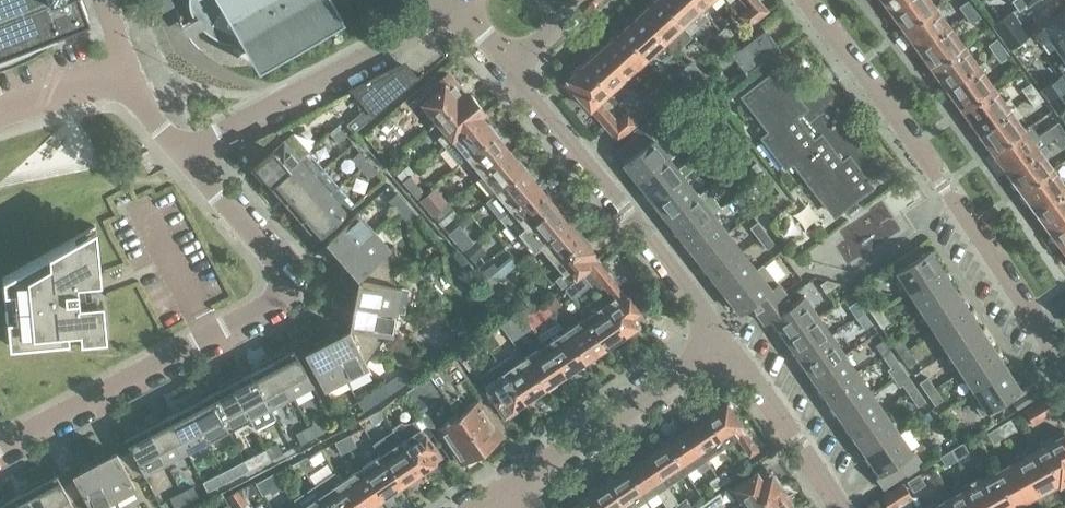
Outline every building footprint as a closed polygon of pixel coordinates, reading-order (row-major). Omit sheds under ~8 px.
[(87,15),(82,0),(0,0),(0,67),(4,66),(14,62),(23,58),(32,53),(41,48),(44,46),(45,46),(45,45),(46,44),(46,43),(46,41),(46,40),(45,39),(44,38),(42,38),(40,38),(39,34),(54,28),(58,27),(60,30),(69,26),(68,22),(87,15)] [(222,39),(226,41),(233,42),(235,42),(243,43),(258,68),(343,19),(332,0),(189,0),(189,3),(189,5),(190,6),(190,9),(191,12),(193,15),(196,19),(198,22),(201,26),(204,29),(209,33),(213,35),(216,37),(222,39)] [(682,28),(657,0),(651,0),(645,5),(647,7),(638,15),(666,46),(675,38),(673,37),(682,28)] [(682,28),(687,34),(707,16),(692,0),(657,0),(682,28)] [(713,0),(692,0),(707,16),(714,10),(709,4),(713,0)] [(739,16),(749,27),(768,10),(759,0),(758,0),(739,16)] [(881,2),(885,2),(891,11),(906,0),(880,0),(881,2)] [(891,11),(896,19),(896,22),(900,27),(903,27),(904,30),(936,8),(930,0),(906,0),(891,11)] [(1018,9),(1031,0),(1011,0),(1018,9)] [(960,7),(966,16),(975,9),(969,1),(960,7)] [(936,8),(904,30),(906,32),(905,35),(909,40),(913,41),(919,50),(950,28),(936,8)] [(1055,49),(1064,42),(1064,9),(1063,8),(1054,15),(1055,16),(1034,31),(1050,53),(1055,49)] [(981,18),(975,9),(966,16),(972,25),(981,18)] [(993,25),(1002,37),(1023,23),(1014,10),(993,25)] [(629,19),(617,30),(646,61),(657,51),(659,53),(666,46),(638,15),(631,21),(629,19)] [(1031,36),(1023,23),(1002,37),(1011,50),(1031,36)] [(721,31),(729,41),(735,36),(727,26),(721,31)] [(931,66),(933,69),(964,47),(950,28),(919,50),(925,58),(923,59),(929,67),(931,66)] [(637,69),(646,61),(617,30),(609,38),(611,40),(601,49),(629,80),(638,72),(637,69)] [(746,70),(762,59),(777,48),(765,30),(733,53),(746,70)] [(729,41),(721,31),(715,37),(723,46),(729,41)] [(989,45),(995,54),(1004,48),(998,39),(989,45)] [(1055,49),(1063,60),(1057,64),(1064,75),(1064,74),(1064,42),(1055,49)] [(941,80),(947,89),(978,66),(964,47),(933,69),(934,71),(932,72),(939,81),(941,80)] [(1010,57),(1004,48),(995,54),(1001,63),(1010,57)] [(592,53),(581,63),(610,93),(620,84),(622,87),(629,80),(601,49),(594,55),(592,53)] [(685,66),(695,77),(701,71),(695,64),(692,60),(685,66)] [(581,63),(580,65),(572,71),(574,74),(563,84),(573,94),(576,92),(590,108),(617,140),(637,123),(627,111),(617,119),(601,101),(610,93),(581,63)] [(959,106),(963,111),(994,88),(984,75),(989,71),(983,63),(978,66),(947,89),(953,97),(951,98),(958,107),(959,106)] [(404,64),(356,89),(369,104),(346,124),(354,132),(415,80),(407,69),(407,68),(404,64)] [(689,82),(695,77),(685,66),(680,71),(689,82)] [(786,165),(794,159),(843,121),(850,116),(828,88),(817,96),(809,84),(810,83),(810,82),(795,95),(776,71),(744,96),(745,97),(746,96),(772,131),(764,137),(765,138),(766,137),(786,163),(785,164),(786,165)] [(435,123),(467,96),(461,89),(461,86),(457,80),(454,81),(447,72),(422,92),(426,97),(418,103),(428,115),(422,120),(430,129),(436,124),(435,123)] [(1051,101),(1064,92),(1064,79),(1062,75),(1043,89),(1051,101)] [(1030,97),(1038,91),(1032,83),(1023,89),(1030,97)] [(980,134),(1015,108),(1007,97),(1002,100),(994,88),(963,111),(966,115),(964,117),(972,127),(974,125),(980,134)] [(644,97),(654,108),(661,101),(652,90),(644,97)] [(1044,99),(1038,91),(1030,97),(1036,105),(1044,99)] [(1051,101),(1060,114),(1064,110),(1064,92),(1051,101)] [(485,111),(474,97),(471,93),(467,96),(435,123),(436,124),(443,132),(437,138),(444,146),(463,130),(462,129),(472,122),(474,124),(481,118),(480,116),(485,111)] [(640,101),(643,105),(649,112),(654,108),(644,97),(640,101)] [(988,150),(992,151),(993,153),(1024,130),(1017,120),(1021,116),(1015,108),(980,134),(985,140),(984,145),(988,150)] [(459,164),(466,158),(496,132),(489,123),(487,125),(481,118),(474,124),(472,122),(462,129),(463,130),(444,146),(459,164)] [(635,131),(638,134),(615,152),(623,162),(638,182),(669,158),(681,149),(671,136),(666,133),(660,133),(657,134),(647,121),(635,131)] [(866,180),(880,169),(843,121),(794,159),(814,185),(813,185),(834,213),(870,186),(866,180)] [(1055,138),(1064,131),(1064,130),(1059,122),(1037,138),(1029,127),(1024,130),(993,153),(995,155),(994,158),(998,164),(1002,164),(1007,172),(1044,146),(1055,138)] [(346,135),(338,125),(329,132),(338,142),(346,135)] [(724,143),(735,135),(727,125),(717,133),(724,143)] [(1055,138),(1060,145),(1064,142),(1064,131),(1055,138)] [(466,158),(480,175),(489,166),(488,165),(498,157),(500,160),(510,152),(502,143),(504,141),(496,132),(466,158)] [(258,176),(267,186),(300,158),(284,139),(280,142),(272,133),(245,149),(245,150),(247,149),(258,162),(254,165),(262,173),(258,176)] [(744,147),(735,135),(724,143),(733,156),(744,147)] [(1020,190),(1021,191),(1052,169),(1044,157),(1049,154),(1044,146),(1007,172),(1013,180),(1012,184),(1017,189),(1020,190)] [(308,150),(300,158),(267,186),(276,196),(280,193),(286,201),(324,168),(308,150)] [(369,161),(360,151),(352,158),(361,168),(369,161)] [(489,166),(480,175),(496,193),(526,168),(518,159),(517,160),(510,152),(500,160),(498,157),(488,165),(489,166)] [(638,182),(652,200),(684,176),(694,168),(688,161),(678,169),(669,158),(638,182)] [(369,161),(361,168),(369,178),(377,170),(369,161)] [(753,181),(764,173),(756,163),(745,172),(753,181)] [(408,165),(404,168),(397,174),(403,181),(411,175),(414,172),(408,165)] [(340,186),(324,168),(286,201),(293,209),(289,212),(298,222),(340,186)] [(496,193),(510,210),(520,202),(519,200),(528,193),(531,196),(540,188),(531,178),(533,177),(526,168),(496,193)] [(1052,169),(1021,191),(1023,194),(1021,195),(1028,205),(1031,203),(1037,212),(1064,191),(1064,187),(1052,169)] [(772,185),(764,173),(753,181),(762,193),(772,185)] [(425,191),(411,175),(403,181),(417,198),(425,191)] [(684,176),(652,200),(667,219),(698,195),(684,176)] [(356,204),(340,186),(298,222),(307,232),(311,229),(318,238),(356,204)] [(515,237),(519,233),(555,203),(548,194),(546,196),(540,188),(531,196),(528,193),(519,200),(520,202),(510,210),(500,218),(515,237)] [(707,188),(698,195),(667,219),(681,237),(713,213),(721,207),(707,188)] [(437,191),(422,203),(432,214),(446,201),(437,191)] [(1050,231),(1064,220),(1064,191),(1037,212),(1042,219),(1039,221),(1046,231),(1049,229),(1050,231)] [(406,203),(397,193),(389,200),(397,210),(406,203)] [(446,201),(432,214),(443,226),(457,214),(446,201)] [(406,203),(397,210),(409,223),(417,216),(406,203)] [(558,230),(568,222),(561,213),(562,212),(555,203),(519,233),(532,250),(538,245),(548,237),(546,235),(555,227),(558,230)] [(331,249),(340,259),(374,230),(358,212),(327,238),(335,246),(331,249)] [(681,237),(696,256),(727,232),(713,213),(681,237)] [(1064,250),(1064,249),(1064,220),(1050,231),(1052,233),(1051,235),(1055,242),(1058,242),(1064,250)] [(750,227),(759,238),(766,232),(758,221),(750,227)] [(548,237),(538,245),(554,263),(584,238),(577,229),(575,231),(568,222),(558,230),(555,227),(546,235),(548,237)] [(100,279),(100,276),(95,225),(3,278),(9,345),(32,343),(105,336),(102,299),(84,301),(82,281),(100,279)] [(390,249),(374,230),(340,259),(349,270),(353,267),(361,277),(392,269),(387,252),(390,249)] [(696,256),(711,275),(742,251),(727,232),(696,256)] [(766,232),(759,238),(767,249),(775,243),(766,232)] [(464,250),(474,241),(468,235),(458,244),(464,250)] [(562,287),(589,266),(598,258),(590,249),(592,247),(584,238),(554,263),(561,273),(555,278),(562,287)] [(464,250),(469,257),(480,248),(474,241),(464,250)] [(910,291),(943,271),(929,249),(925,252),(920,245),(892,263),(910,291)] [(756,269),(742,251),(711,275),(725,293),(756,269)] [(607,303),(627,335),(637,328),(636,326),(645,321),(605,262),(603,264),(598,258),(589,266),(594,272),(585,278),(596,292),(605,287),(614,298),(607,303)] [(475,273),(463,260),(455,267),(466,280),(475,273)] [(482,272),(488,278),(493,285),(504,276),(492,263),(482,272)] [(786,294),(785,293),(784,291),(778,283),(763,263),(756,269),(725,293),(741,313),(752,304),(755,309),(765,302),(774,303),(786,294)] [(354,289),(352,302),(396,311),(401,287),(397,286),(392,269),(361,277),(359,290),(354,289)] [(923,311),(956,291),(943,271),(910,291),(923,311)] [(827,279),(821,283),(827,291),(840,282),(827,279)] [(583,295),(574,284),(566,290),(575,301),(583,295)] [(923,311),(936,331),(969,310),(956,291),(923,311)] [(544,303),(552,313),(562,305),(554,294),(544,303)] [(785,337),(817,315),(804,295),(792,303),(788,297),(786,294),(774,303),(765,302),(755,309),(765,323),(772,318),(785,337)] [(586,317),(606,347),(615,341),(616,342),(627,335),(607,303),(605,304),(599,296),(580,309),(586,317)] [(530,313),(540,306),(533,297),(524,305),(530,313)] [(866,304),(874,316),(882,310),(874,299),(866,304)] [(856,317),(864,312),(857,301),(849,306),(856,317)] [(391,335),(396,311),(352,302),(349,316),(354,317),(351,329),(377,348),(387,334),(391,335)] [(544,303),(540,306),(530,313),(527,315),(534,327),(552,313),(544,303)] [(519,307),(511,312),(519,324),(527,318),(519,307)] [(882,310),(874,316),(881,327),(889,322),(882,310)] [(982,330),(969,310),(936,331),(949,351),(982,330)] [(872,323),(864,312),(856,317),(864,329),(872,323)] [(785,337),(799,357),(831,334),(817,315),(785,337)] [(586,317),(566,331),(587,362),(597,355),(595,354),(606,347),(586,317)] [(338,332),(325,338),(346,378),(368,366),(366,362),(377,348),(351,329),(340,335),(338,332)] [(949,351),(961,371),(995,350),(982,330),(949,351)] [(566,331),(545,344),(565,374),(574,368),(576,369),(587,362),(566,331)] [(496,344),(488,332),(481,337),(489,348),(496,344)] [(831,334),(799,357),(812,376),(844,353),(831,334)] [(324,389),(346,378),(325,338),(313,344),(315,348),(305,353),(324,389)] [(893,343),(900,354),(908,349),(900,338),(893,343)] [(883,356),(891,351),(883,339),(875,345),(883,356)] [(525,358),(546,389),(555,383),(554,381),(565,374),(545,344),(525,358)] [(457,354),(462,361),(473,354),(468,347),(457,354)] [(908,349),(900,354),(908,366),(916,360),(908,349)] [(271,358),(291,396),(313,385),(295,350),(285,355),(283,351),(271,358)] [(995,350),(961,371),(975,391),(1008,370),(995,350)] [(887,370),(893,379),(905,371),(891,351),(883,356),(891,367),(887,370)] [(419,363),(425,372),(439,361),(432,352),(419,363)] [(812,376),(825,395),(857,373),(844,353),(812,376)] [(509,355),(501,361),(527,399),(534,395),(535,397),(546,389),(525,358),(515,365),(509,355)] [(458,365),(459,364),(454,356),(443,364),(430,374),(448,399),(483,450),(503,437),(478,400),(467,408),(458,395),(463,392),(458,384),(467,378),(458,365)] [(270,407),(291,396),(271,358),(259,364),(261,368),(252,373),(270,407)] [(520,404),(527,399),(501,361),(480,375),(484,381),(483,382),(505,414),(511,410),(512,412),(521,406),(520,404)] [(1033,381),(1025,387),(1020,390),(1008,370),(975,391),(969,395),(982,415),(1010,397),(1017,408),(1041,393),(1033,381)] [(910,395),(918,389),(905,371),(893,379),(898,386),(902,384),(910,395)] [(270,407),(252,373),(243,377),(241,373),(229,380),(249,418),(270,407)] [(825,395),(839,415),(871,392),(857,373),(825,395)] [(404,392),(421,416),(427,425),(434,421),(463,464),(483,450),(448,399),(430,374),(404,392)] [(927,376),(919,382),(927,393),(935,388),(927,376)] [(210,395),(229,429),(249,418),(229,380),(217,386),(219,390),(210,395)] [(369,394),(375,403),(389,393),(383,384),(369,394)] [(943,399),(935,388),(927,393),(935,404),(943,399)] [(926,401),(918,389),(910,395),(918,406),(926,401)] [(884,412),(871,392),(839,415),(852,434),(884,412)] [(375,403),(369,394),(358,401),(364,410),(375,403)] [(208,440),(229,429),(210,395),(202,399),(200,395),(187,402),(208,440)] [(1027,424),(1051,410),(1044,399),(1021,413),(1027,424)] [(187,451),(208,440),(187,402),(175,408),(177,412),(169,417),(187,451)] [(707,415),(706,415),(725,445),(736,437),(748,457),(757,451),(726,403),(717,409),(713,408),(707,412),(707,415)] [(376,423),(384,417),(379,410),(371,414),(376,423)] [(852,434),(866,453),(898,431),(884,412),(852,434)] [(696,422),(687,428),(694,437),(690,440),(695,449),(697,448),(705,459),(725,445),(706,415),(705,416),(702,415),(696,419),(696,422)] [(401,439),(422,470),(441,458),(422,429),(427,425),(421,416),(415,421),(414,420),(410,423),(402,423),(401,421),(393,427),(396,432),(401,439)] [(187,451),(169,417),(160,421),(158,417),(146,424),(166,462),(187,451)] [(1018,431),(1011,419),(997,427),(1002,435),(1005,438),(1018,431)] [(319,421),(308,427),(313,437),(324,431),(319,421)] [(144,474),(166,462),(146,424),(134,430),(136,434),(126,439),(131,448),(144,474)] [(301,443),(313,437),(308,427),(296,433),(301,443)] [(997,427),(988,433),(995,444),(1005,438),(1002,435),(997,427)] [(711,468),(705,459),(697,448),(695,449),(690,440),(694,437),(687,428),(675,436),(672,435),(667,439),(667,442),(666,442),(685,472),(696,465),(702,473),(711,468)] [(1064,482),(1064,433),(1064,430),(1039,444),(1041,447),(1061,484),(1064,481),(1064,482)] [(898,431),(866,453),(880,474),(876,477),(883,488),(905,473),(907,475),(924,464),(915,452),(913,453),(898,431)] [(401,439),(396,432),(384,440),(388,446),(380,451),(403,485),(413,479),(412,477),(422,470),(401,439)] [(342,437),(348,448),(356,444),(350,433),(342,437)] [(342,437),(335,441),(340,452),(348,448),(342,437)] [(656,449),(645,457),(651,466),(654,463),(661,472),(658,474),(666,484),(685,472),(666,442),(664,443),(661,442),(657,445),(656,449)] [(952,449),(958,460),(970,453),(964,442),(952,449)] [(277,443),(266,449),(271,458),(282,452),(277,443)] [(1026,451),(1015,457),(1036,494),(1047,487),(1050,488),(1059,483),(1059,484),(1061,484),(1041,447),(1028,455),(1026,451)] [(144,474),(131,448),(118,455),(117,452),(107,457),(105,453),(93,459),(114,499),(136,488),(131,479),(143,473),(144,474)] [(266,449),(245,459),(250,469),(271,458),(266,449)] [(958,460),(952,449),(941,456),(947,467),(958,460)] [(380,451),(360,465),(382,497),(391,491),(392,493),(403,485),(380,451)] [(299,461),(305,473),(313,469),(307,457),(299,461)] [(666,484),(658,474),(661,472),(654,463),(651,466),(645,457),(635,463),(633,462),(628,465),(628,469),(627,469),(646,498),(657,491),(669,507),(681,507),(677,502),(666,484)] [(1013,507),(1024,502),(1025,500),(1036,494),(1015,457),(1004,463),(1006,467),(994,473),(1013,507)] [(93,459),(81,466),(83,470),(73,475),(74,478),(62,484),(75,507),(76,507),(87,502),(90,507),(97,507),(114,499),(93,459)] [(228,480),(250,469),(245,459),(224,470),(228,480)] [(305,473),(299,461),(291,465),(297,477),(305,473)] [(360,465),(340,479),(360,507),(370,507),(373,506),(371,504),(382,497),(360,465)] [(780,488),(779,486),(780,483),(775,475),(771,475),(766,467),(730,490),(736,500),(740,498),(747,507),(748,507),(780,488)] [(646,498),(627,469),(626,470),(623,469),(617,473),(616,476),(605,483),(612,492),(615,490),(621,500),(619,501),(623,507),(631,507),(646,498)] [(208,491),(217,486),(228,480),(224,470),(203,481),(208,491)] [(313,483),(330,507),(360,507),(340,479),(334,470),(313,483)] [(724,470),(716,476),(722,484),(730,479),(724,470)] [(275,472),(255,483),(262,496),(269,491),(272,495),(284,487),(275,472)] [(970,482),(984,507),(1013,507),(994,473),(982,480),(980,476),(970,482)] [(926,485),(924,481),(919,474),(908,481),(914,492),(926,485)] [(45,477),(33,483),(47,507),(75,507),(62,484),(57,475),(48,481),(45,477)] [(714,489),(722,484),(716,476),(708,481),(714,489)] [(262,496),(255,483),(254,481),(238,490),(244,500),(258,492),(261,496),(262,496)] [(948,498),(954,507),(984,507),(970,482),(962,487),(963,490),(948,498)] [(15,498),(20,507),(47,507),(33,483),(21,489),(23,493),(15,498)] [(301,507),(330,507),(313,483),(293,497),(299,506),(301,507)] [(586,496),(594,507),(623,507),(619,501),(621,500),(615,490),(612,492),(605,483),(596,490),(593,489),(588,492),(587,495),(586,496)] [(884,495),(892,507),(922,507),(915,496),(912,496),(904,483),(884,495)] [(193,486),(181,492),(187,502),(198,496),(193,486)] [(792,506),(793,503),(788,495),(784,495),(780,488),(748,507),(793,507),(792,506)] [(244,500),(238,490),(227,496),(236,507),(241,507),(247,504),(244,500)] [(175,507),(187,502),(181,492),(170,498),(175,507)] [(228,504),(220,492),(213,496),(215,499),(202,507),(222,507),(228,504)] [(700,507),(713,507),(724,500),(719,492),(699,506),(700,507)] [(586,496),(585,497),(581,496),(577,499),(577,503),(569,507),(594,507),(586,496)] [(677,502),(681,507),(688,507),(691,506),(685,497),(677,502)] [(15,498),(6,503),(4,499),(0,501),(0,507),(20,507),(15,498)] [(948,498),(936,505),(934,501),(922,507),(954,507),(948,498)]
